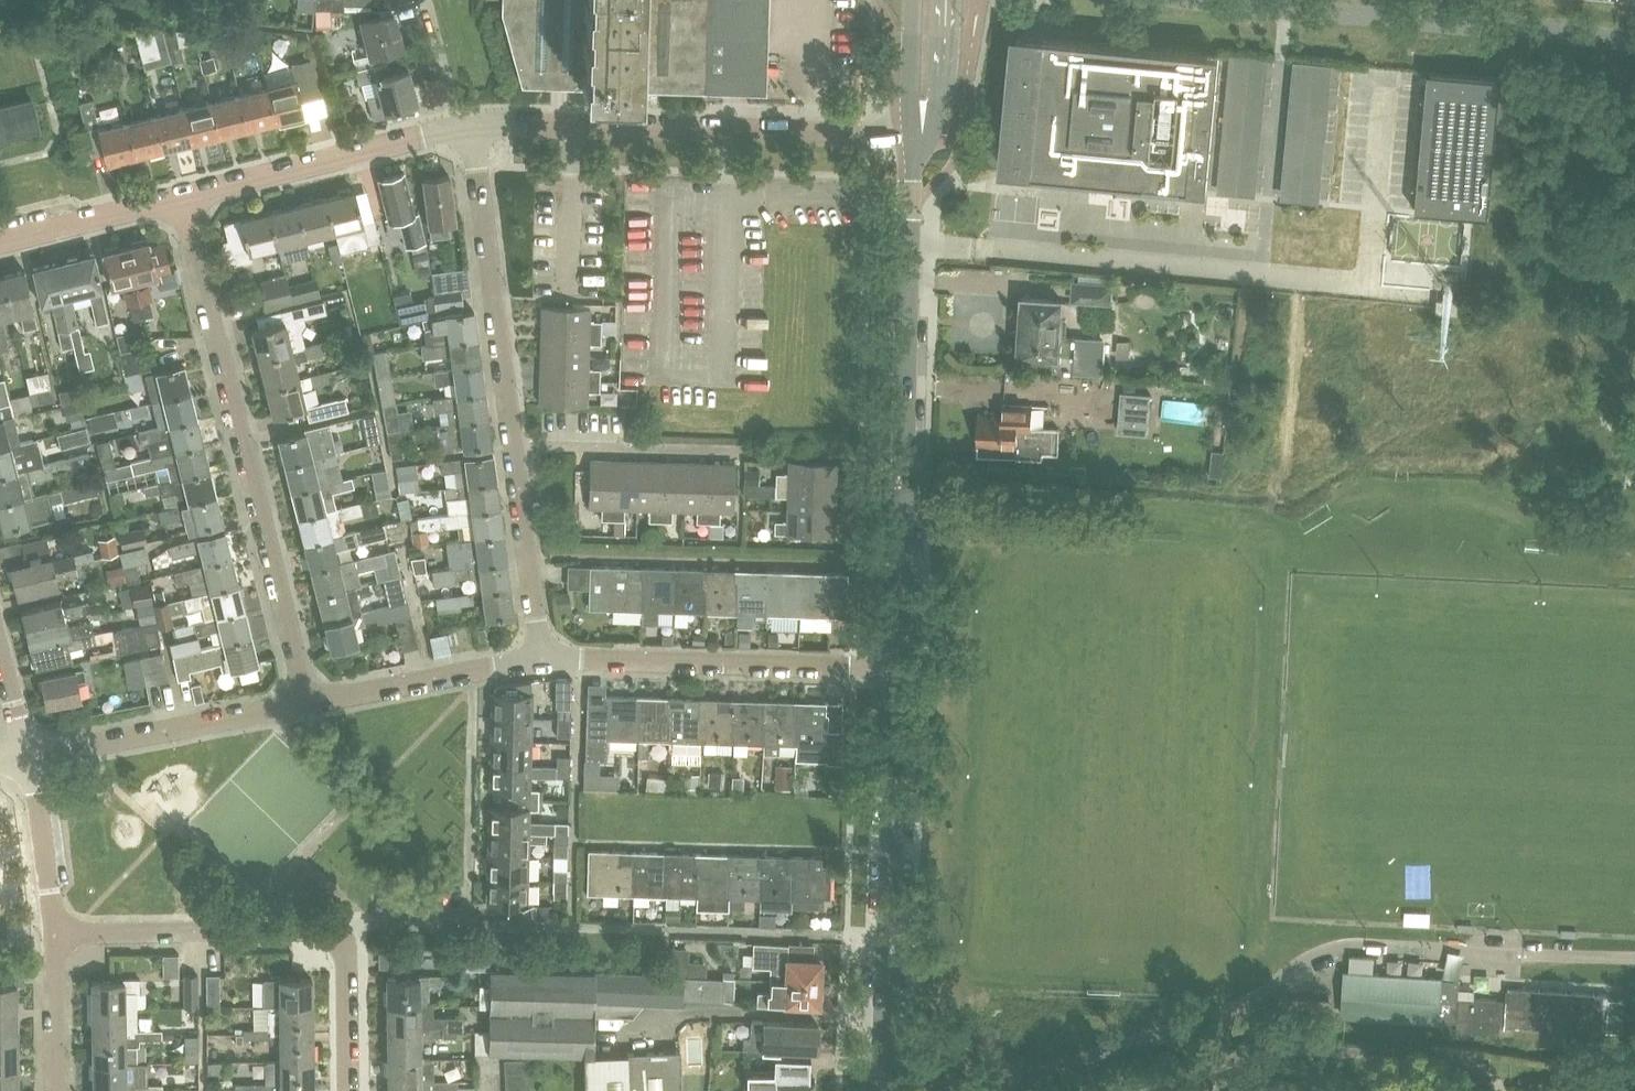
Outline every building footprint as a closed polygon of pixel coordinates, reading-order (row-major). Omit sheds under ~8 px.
[(297,9),(312,10),(313,0),(298,0),(297,9)] [(371,0),(313,0),(312,10),(358,9),(369,56),(351,60),(355,72),(387,63),(384,53),(402,49),(393,12),(380,15),(378,6),(371,5),(371,0)] [(632,88),(718,91),(720,37),(766,38),(768,0),(503,0),(503,13),(522,85),(587,87),(587,88),(628,89),(632,89),(632,88)] [(104,29),(89,32),(91,39),(99,44),(107,43),(104,29)] [(137,36),(143,60),(161,55),(154,30),(137,36)] [(178,34),(165,37),(172,66),(185,62),(178,34)] [(1207,190),(1220,53),(1018,34),(1005,171),(1207,190)] [(765,92),(766,38),(720,37),(718,91),(765,92)] [(241,48),(226,52),(230,66),(245,63),(241,48)] [(123,52),(111,55),(117,76),(128,73),(123,52)] [(1230,53),(1218,189),(1257,192),(1269,57),(1230,53)] [(213,55),(199,58),(202,73),(217,70),(213,55)] [(290,60),(297,81),(268,88),(276,122),(305,114),(301,98),(313,95),(304,57),(290,60)] [(1293,59),(1281,195),(1320,198),(1332,63),(1293,59)] [(390,74),(387,63),(355,72),(357,81),(375,76),(380,96),(368,99),(373,121),(387,117),(386,113),(417,104),(407,70),(390,74)] [(1428,71),(1415,209),(1488,216),(1501,78),(1428,71)] [(268,88),(239,95),(247,128),(276,122),(268,88)] [(239,95),(211,102),(219,135),(247,128),(239,95)] [(39,129),(32,99),(0,106),(0,138),(39,129)] [(91,100),(79,103),(85,129),(98,125),(91,100)] [(191,142),(219,135),(211,102),(183,109),(191,142)] [(183,109),(155,116),(163,149),(191,142),(183,109)] [(155,116),(127,123),(135,156),(163,149),(155,116)] [(107,163),(135,156),(127,123),(99,130),(107,163)] [(407,248),(427,243),(419,213),(414,214),(405,174),(380,180),(389,220),(400,218),(407,248)] [(423,179),(429,226),(431,237),(449,235),(447,224),(456,222),(449,175),(423,179)] [(356,190),(327,198),(336,231),(365,224),(356,190)] [(327,198),(299,205),(308,239),(336,231),(327,198)] [(312,254),(308,239),(299,205),(269,212),(278,246),(281,262),(312,254)] [(241,220),(226,224),(230,241),(225,242),(230,261),(235,260),(236,266),(253,261),(251,253),(278,246),(269,212),(241,219),(241,220)] [(133,246),(126,248),(139,303),(143,317),(153,315),(150,300),(152,299),(146,278),(171,271),(164,243),(149,247),(148,242),(145,243),(144,240),(132,243),(133,246)] [(339,241),(328,244),(331,261),(343,258),(339,241)] [(143,317),(139,303),(126,248),(118,250),(118,247),(106,250),(106,253),(103,253),(112,287),(121,284),(127,306),(130,305),(134,320),(143,317)] [(70,296),(80,294),(89,291),(97,323),(108,321),(93,254),(71,259),(53,263),(67,328),(77,326),(70,296)] [(71,346),(67,328),(53,263),(33,268),(41,304),(51,301),(62,349),(71,346)] [(470,285),(468,267),(458,269),(460,287),(461,296),(472,294),(471,291),(470,285)] [(24,271),(2,276),(12,316),(20,314),(24,329),(38,326),(24,271)] [(283,275),(276,277),(277,281),(261,285),(267,307),(289,302),(285,285),(283,275)] [(2,276),(0,277),(0,351),(9,349),(1,318),(12,316),(2,276)] [(301,281),(285,285),(289,302),(305,298),(301,281)] [(1110,286),(1075,283),(1074,299),(1109,301),(1110,286)] [(460,287),(433,289),(434,295),(436,312),(463,309),(461,296),(460,287)] [(436,312),(434,295),(413,300),(410,291),(393,295),(399,323),(436,314),(436,312)] [(1065,337),(1066,320),(1061,319),(1062,300),(1023,297),(1019,355),(1053,357),(1052,370),(1100,373),(1102,339),(1065,337)] [(1437,298),(1436,311),(1458,313),(1459,300),(1437,298)] [(260,328),(252,330),(259,359),(300,349),(296,335),(301,333),(307,327),(305,316),(324,312),(321,302),(311,304),(257,318),(260,328)] [(542,307),(541,331),(602,334),(602,321),(590,321),(590,308),(542,307)] [(423,346),(477,339),(474,312),(446,315),(420,322),(423,346)] [(349,319),(338,322),(342,338),(353,335),(349,319)] [(69,328),(75,353),(83,351),(78,326),(69,328)] [(602,345),(602,334),(541,331),(541,356),(589,357),(589,345),(602,345)] [(420,357),(451,353),(453,369),(481,366),(477,339),(423,346),(418,347),(420,357)] [(318,344),(300,349),(259,359),(267,388),(300,379),(294,357),(320,351),(318,344)] [(120,356),(124,375),(156,368),(152,349),(120,356)] [(372,351),(377,379),(392,377),(387,349),(372,351)] [(589,357),(541,356),(540,380),(601,382),(601,369),(588,369),(589,357)] [(366,362),(351,366),(353,373),(361,378),(369,376),(367,365),(366,362)] [(145,375),(152,402),(190,392),(183,365),(145,375)] [(484,392),(481,366),(453,369),(433,372),(435,384),(455,382),(457,396),(484,392)] [(1205,368),(1205,380),(1221,381),(1222,369),(1205,368)] [(330,382),(328,372),(325,372),(310,376),(313,386),(330,382)] [(396,405),(392,377),(377,379),(382,407),(396,405)] [(274,417),(307,408),(310,420),(348,410),(345,396),(307,406),(306,401),(302,389),(300,379),(267,388),(274,417)] [(601,382),(540,380),(539,404),(587,405),(587,392),(600,393),(601,382)] [(78,387),(58,391),(61,404),(81,399),(78,387)] [(29,394),(32,406),(56,400),(53,388),(29,394)] [(0,391),(0,406),(11,404),(7,389),(0,391)] [(190,392),(152,402),(158,427),(196,418),(190,392)] [(488,418),(484,392),(457,396),(432,399),(434,411),(447,409),(449,424),(488,418)] [(1151,394),(1122,392),(1119,431),(1148,433),(1151,394)] [(33,412),(32,406),(29,394),(11,398),(15,416),(33,412)] [(81,401),(63,405),(67,421),(70,420),(72,429),(86,425),(81,401)] [(147,402),(128,406),(131,417),(149,413),(147,402)] [(1003,403),(1003,405),(1002,418),(980,417),(980,413),(979,412),(978,448),(979,448),(979,444),(1015,445),(1015,449),(1016,449),(1016,445),(1043,446),(1042,452),(1058,453),(1059,429),(1031,428),(1032,404),(1031,404),(1031,405),(1005,405),(1006,403),(1003,403)] [(387,431),(397,429),(400,429),(396,405),(382,407),(387,431)] [(34,440),(40,438),(37,429),(7,436),(0,409),(0,448),(34,440)] [(381,440),(376,413),(361,416),(366,443),(381,440)] [(106,428),(102,415),(88,418),(92,432),(106,428)] [(203,445),(196,418),(158,427),(138,432),(141,445),(147,444),(150,458),(176,451),(203,445)] [(464,450),(491,446),(488,418),(449,424),(440,425),(436,426),(438,437),(452,435),(454,451),(464,450)] [(278,439),(285,466),(325,456),(321,441),(333,439),(329,424),(306,429),(306,433),(278,439)] [(89,438),(85,426),(74,429),(77,441),(89,438)] [(401,452),(397,429),(387,431),(392,458),(407,455),(406,451),(401,452)] [(34,440),(0,448),(0,476),(27,469),(23,453),(36,450),(34,440)] [(173,479),(209,470),(203,445),(176,451),(150,458),(130,463),(133,472),(155,466),(159,483),(173,479)] [(1212,450),(1208,475),(1221,477),(1224,451),(1212,450)] [(285,466),(291,492),(329,483),(325,466),(338,463),(335,453),(325,456),(285,466)] [(27,469),(0,476),(0,504),(31,496),(26,478),(88,463),(86,454),(46,464),(27,469)] [(113,454),(101,457),(104,469),(116,466),(113,454)] [(496,482),(493,455),(464,458),(438,461),(439,474),(453,472),(455,487),(468,485),(496,482)] [(611,522),(613,461),(590,461),(588,509),(601,509),(601,521),(611,522)] [(638,462),(613,461),(611,522),(624,522),(625,509),(635,510),(638,462)] [(824,462),(790,461),(789,474),(776,474),(776,485),(835,486),(836,462),(824,462)] [(665,463),(638,462),(635,510),(650,510),(649,522),(662,522),(665,463)] [(672,510),(688,511),(690,463),(665,463),(662,522),(672,522),(672,510)] [(711,464),(690,463),(688,511),(696,511),(696,523),(710,523),(711,464)] [(735,465),(711,464),(710,523),(720,524),(720,511),(734,512),(735,465)] [(1070,473),(1086,474),(1087,466),(1071,464),(1070,473)] [(744,468),(744,484),(759,484),(759,469),(744,468)] [(216,496),(209,470),(173,479),(159,483),(143,487),(146,495),(162,491),(166,509),(216,496)] [(416,470),(397,473),(399,492),(419,489),(416,470)] [(351,477),(329,483),(291,492),(298,518),(336,509),(332,492),(354,486),(351,477)] [(31,496),(0,504),(0,522),(2,532),(55,519),(51,503),(63,500),(64,503),(102,493),(98,480),(31,496)] [(499,509),(496,482),(468,485),(455,487),(444,489),(445,499),(469,495),(471,513),(499,509)] [(744,484),(743,497),(757,497),(758,485),(744,484)] [(835,511),(835,486),(776,485),(776,498),(788,498),(788,510),(835,511)] [(123,490),(108,493),(114,519),(121,518),(119,507),(126,503),(123,490)] [(160,521),(167,519),(183,515),(187,531),(222,522),(216,496),(166,509),(158,511),(160,521)] [(407,497),(397,499),(401,519),(411,517),(407,497)] [(375,499),(361,502),(364,517),(379,514),(375,499)] [(298,518),(304,544),(332,538),(342,535),(339,520),(363,514),(360,503),(336,509),(298,518)] [(420,519),(410,520),(413,546),(429,544),(427,527),(456,523),(473,521),(475,539),(503,536),(499,509),(471,513),(446,516),(420,519)] [(835,511),(788,510),(788,522),(775,522),(775,534),(834,535),(835,511)] [(342,535),(332,538),(304,544),(310,570),(338,563),(335,550),(386,537),(384,525),(342,535)] [(143,527),(119,533),(122,548),(147,542),(143,527)] [(200,550),(204,565),(231,558),(224,532),(169,545),(172,557),(200,550)] [(115,534),(97,538),(101,557),(119,553),(115,534)] [(446,570),(478,566),(506,563),(503,536),(475,539),(458,541),(443,543),(446,570)] [(13,581),(80,565),(91,562),(89,553),(78,555),(50,562),(45,539),(21,545),(25,558),(8,562),(13,581)] [(145,546),(119,552),(127,583),(141,580),(137,564),(148,561),(145,546)] [(395,550),(390,551),(384,552),(386,563),(390,578),(401,575),(398,560),(395,550)] [(384,552),(338,563),(310,570),(317,596),(344,589),(341,574),(379,565),(386,563),(384,552)] [(424,556),(411,557),(412,572),(426,571),(424,556)] [(237,585),(231,558),(204,565),(174,572),(177,585),(189,582),(193,596),(211,591),(237,585)] [(510,589),(506,563),(478,566),(446,570),(432,572),(434,585),(457,582),(457,578),(469,576),(469,578),(479,577),(481,593),(510,589)] [(122,564),(105,568),(109,585),(125,582),(122,564)] [(81,568),(80,565),(13,581),(18,599),(58,589),(55,580),(77,575),(77,578),(85,576),(83,568),(81,568)] [(588,608),(641,610),(643,574),(640,574),(640,567),(589,566),(588,608)] [(657,610),(673,611),(674,575),(671,575),(671,568),(640,567),(640,574),(643,574),(641,610),(641,620),(656,620),(657,610)] [(702,569),(684,568),(671,568),(671,575),(674,575),(673,611),(704,611),(705,576),(702,576),(702,569)] [(704,611),(736,612),(737,577),(734,577),(734,570),(702,569),(702,576),(705,576),(704,611)] [(765,570),(746,570),(734,570),(734,577),(737,577),(736,612),(768,613),(769,578),(765,578),(765,570)] [(768,613),(799,614),(800,579),(796,579),(797,571),(765,570),(765,578),(769,578),(768,613)] [(847,573),(797,571),(796,579),(800,579),(799,614),(846,616),(847,573)] [(396,605),(408,602),(401,575),(390,578),(396,605)] [(131,585),(135,604),(152,601),(148,581),(131,585)] [(317,596),(323,623),(351,616),(362,614),(357,597),(372,593),(370,583),(344,589),(317,596)] [(206,620),(217,617),(244,610),(237,585),(211,591),(193,596),(186,597),(189,609),(202,606),(205,619),(206,620)] [(162,589),(154,591),(157,603),(165,601),(162,589)] [(513,615),(510,589),(481,593),(485,619),(513,615)] [(569,592),(555,594),(557,613),(572,610),(569,592)] [(473,605),(472,594),(456,596),(434,599),(435,614),(459,611),(459,606),(473,605)] [(21,610),(25,628),(64,620),(66,619),(86,614),(83,601),(60,607),(59,601),(21,610)] [(152,601),(135,604),(128,606),(132,624),(156,619),(152,601)] [(168,602),(154,605),(159,627),(173,624),(174,624),(171,613),(168,602)] [(362,614),(351,616),(323,623),(330,649),(357,643),(353,626),(365,623),(365,622),(377,619),(378,624),(411,616),(408,602),(396,605),(362,614)] [(250,637),(244,610),(217,617),(206,620),(205,619),(174,626),(178,641),(198,636),(198,634),(220,629),(224,643),(250,637)] [(66,619),(64,620),(25,628),(31,649),(82,637),(88,636),(95,635),(91,621),(68,626),(66,619)] [(119,630),(112,631),(114,641),(115,645),(116,648),(117,652),(162,643),(159,627),(158,622),(119,630)] [(769,632),(769,645),(778,645),(778,632),(769,632)] [(662,633),(662,643),(672,643),(672,633),(662,633)] [(739,633),(738,646),(749,647),(750,634),(739,633)] [(703,646),(703,634),(697,634),(692,639),(692,645),(703,646)] [(82,637),(31,649),(35,667),(70,658),(69,651),(97,644),(95,635),(88,636),(82,637)] [(727,635),(727,646),(735,646),(735,636),(727,635)] [(198,636),(178,641),(171,643),(173,653),(192,649),(201,648),(198,636)] [(222,671),(230,670),(257,663),(250,637),(224,643),(216,645),(201,648),(192,649),(173,653),(178,679),(188,677),(187,668),(220,662),(222,671)] [(142,659),(147,685),(169,681),(164,655),(142,659)] [(40,677),(45,704),(80,698),(77,682),(85,681),(83,668),(40,677)] [(200,683),(191,685),(195,702),(204,701),(200,683)] [(530,719),(531,694),(491,693),(491,718),(530,719)] [(636,703),(636,696),(605,695),(604,706),(588,705),(586,759),(604,759),(608,760),(608,738),(638,739),(639,703),(636,703)] [(668,697),(636,696),(636,703),(639,703),(638,739),(638,757),(648,757),(648,740),(670,740),(671,704),(668,704),(668,697)] [(701,754),(702,741),(703,705),(700,705),(700,698),(668,697),(668,704),(671,704),(670,740),(670,753),(701,754)] [(730,705),(730,699),(700,698),(700,705),(703,705),(702,741),(703,741),(715,741),(732,742),(734,705),(730,705)] [(734,705),(732,742),(764,743),(766,706),(762,706),(762,700),(730,699),(730,705),(734,705)] [(793,701),(762,700),(762,706),(766,706),(764,743),(764,753),(778,753),(779,743),(796,744),(797,706),(793,706),(793,701)] [(797,706),(796,744),(826,745),(826,731),(841,732),(842,703),(826,702),(793,701),(793,706),(797,706)] [(555,719),(570,720),(570,709),(556,708),(555,719)] [(530,743),(530,719),(491,718),(490,742),(530,743)] [(555,737),(569,738),(570,720),(555,719),(555,737)] [(529,765),(530,743),(490,742),(489,764),(529,765)] [(569,766),(569,758),(554,757),(554,766),(569,766)] [(584,759),(583,787),(598,788),(599,773),(599,760),(584,759)] [(499,789),(498,799),(537,800),(538,790),(529,790),(529,765),(489,764),(489,789),(499,789)] [(568,780),(569,766),(554,766),(554,779),(568,780)] [(709,771),(708,784),(723,785),(724,772),(709,771)] [(686,787),(700,787),(700,776),(684,775),(684,787),(686,787)] [(791,776),(775,775),(774,788),(790,789),(791,776)] [(732,777),(731,790),(743,790),(743,777),(732,777)] [(830,779),(829,794),(842,794),(843,779),(830,779)] [(537,809),(537,800),(498,799),(498,808),(488,808),(488,833),(527,834),(528,809),(537,809)] [(567,834),(567,823),(552,823),(552,834),(567,834)] [(543,834),(527,834),(488,833),(487,856),(527,857),(527,843),(543,843),(543,834)] [(566,857),(567,834),(552,834),(552,856),(566,857)] [(632,858),(632,851),(588,850),(586,894),(603,894),(603,903),(616,904),(617,894),(634,895),(635,859),(632,858)] [(649,895),(665,896),(666,859),(663,859),(663,852),(632,851),(632,858),(635,859),(634,895),(634,904),(649,905),(649,895)] [(665,896),(697,896),(698,860),(695,860),(695,853),(663,852),(663,859),(666,859),(665,896)] [(726,860),(727,854),(695,853),(695,860),(698,860),(697,896),(699,896),(699,906),(711,907),(712,897),(729,897),(730,860),(726,860)] [(744,898),(760,898),(761,861),(758,861),(758,854),(727,854),(726,860),(730,860),(729,897),(728,907),(744,907),(744,898)] [(760,898),(790,899),(791,862),(788,861),(788,855),(758,854),(758,861),(761,861),(760,898)] [(829,864),(821,863),(821,856),(788,855),(788,861),(791,862),(790,899),(789,907),(821,907),(822,896),(828,896),(829,864)] [(526,881),(527,857),(487,856),(486,880),(526,881)] [(566,882),(566,871),(551,871),(551,881),(566,882)] [(526,881),(486,880),(486,903),(506,904),(505,918),(534,918),(534,905),(525,904),(526,881)] [(565,893),(566,882),(551,881),(551,892),(565,893)] [(534,905),(534,918),(550,919),(550,905),(534,905)] [(665,907),(665,921),(680,921),(680,907),(665,907)] [(831,912),(831,925),(841,926),(842,913),(831,912)] [(758,914),(758,927),(774,927),(774,915),(758,914)] [(785,981),(819,982),(821,960),(787,958),(787,945),(752,943),(751,968),(786,970),(785,981)] [(674,949),(673,975),(689,976),(689,963),(690,950),(674,949)] [(406,952),(407,967),(421,967),(421,952),(406,952)] [(1343,1000),(1342,1013),(1457,1020),(1456,1030),(1500,1033),(1500,1025),(1501,1006),(1499,1001),(1498,998),(1475,997),(1459,996),(1459,988),(1460,980),(1373,974),(1374,957),(1350,956),(1349,972),(1345,972),(1343,1000)] [(490,1056),(584,1058),(585,1090),(680,1090),(678,1050),(624,1052),(596,1053),(597,1013),(626,1015),(636,1001),(682,1004),(682,998),(722,1000),(723,977),(663,975),(596,971),(490,971),(490,983),(490,1007),(490,1030),(490,1054),(490,1056)] [(196,1007),(195,973),(183,973),(183,1007),(196,1007)] [(204,973),(205,1007),(218,1007),(218,973),(204,973)] [(386,1005),(419,1005),(428,1005),(428,984),(442,984),(442,975),(418,975),(418,977),(386,977),(386,1005)] [(90,1008),(123,1008),(132,1008),(137,1008),(137,993),(140,992),(140,978),(117,979),(117,981),(90,981),(90,1008)] [(265,1006),(267,1006),(311,1005),(311,978),(277,979),(265,979),(265,992),(265,1006)] [(784,1003),(809,1005),(818,1005),(819,982),(785,981),(778,980),(777,993),(758,992),(757,1005),(784,1007),(784,1003)] [(16,1012),(15,984),(0,985),(0,1012),(16,1012)] [(1507,987),(1505,1025),(1607,1031),(1609,994),(1507,987)] [(1612,997),(1610,1032),(1620,1032),(1622,998),(1612,997)] [(311,1033),(311,1005),(267,1006),(267,1028),(270,1028),(270,1033),(311,1033)] [(432,1005),(428,1005),(419,1005),(386,1005),(386,1032),(428,1032),(428,1027),(442,1027),(442,1036),(456,1036),(456,1030),(463,1030),(463,1016),(432,1016),(432,1005)] [(132,1008),(123,1008),(90,1008),(91,1036),(132,1035),(132,1030),(138,1030),(137,1008),(132,1008)] [(16,1012),(0,1012),(0,1040),(16,1040),(16,1012)] [(742,1050),(778,1051),(779,1051),(780,1047),(799,1048),(816,1049),(816,1047),(817,1025),(817,1023),(806,1023),(750,1020),(750,1035),(747,1037),(743,1037),(742,1050)] [(386,1032),(387,1059),(419,1059),(419,1045),(436,1044),(435,1036),(442,1036),(442,1027),(428,1027),(428,1032),(386,1032)] [(242,1039),(256,1038),(256,1028),(242,1029),(242,1033),(242,1039)] [(311,1033),(270,1033),(270,1028),(267,1028),(256,1028),(256,1038),(270,1038),(270,1042),(278,1042),(278,1061),(312,1061),(311,1033)] [(132,1040),(147,1040),(147,1030),(138,1030),(132,1030),(132,1035),(91,1036),(91,1063),(124,1063),(133,1063),(133,1049),(132,1040)] [(160,1030),(147,1030),(147,1040),(160,1040),(160,1030)] [(16,1068),(16,1040),(0,1040),(0,1068),(16,1068)] [(779,1051),(778,1051),(777,1070),(741,1068),(740,1085),(776,1087),(776,1090),(814,1090),(814,1087),(812,1085),(812,1082),(813,1075),(807,1075),(809,1053),(779,1051)] [(505,1074),(528,1073),(528,1058),(504,1058),(505,1074)] [(434,1059),(419,1059),(387,1059),(387,1087),(429,1086),(429,1081),(434,1081),(434,1059)] [(271,1082),(271,1088),(279,1088),(312,1087),(312,1061),(278,1061),(265,1061),(265,1082),(271,1082)] [(91,1063),(91,1090),(124,1090),(124,1085),(124,1063),(91,1063)] [(16,1068),(0,1068),(0,1090),(16,1090),(16,1068)] [(505,1074),(505,1086),(529,1085),(528,1073),(505,1074)] [(1453,1078),(1434,1090),(1462,1090),(1453,1078)] [(443,1090),(443,1081),(434,1081),(429,1081),(429,1086),(387,1087),(387,1090),(420,1090),(443,1090)] [(443,1081),(443,1090),(457,1090),(457,1081),(443,1081)] [(257,1083),(257,1090),(312,1090),(312,1087),(279,1088),(271,1088),(271,1082),(265,1082),(257,1083)] [(257,1083),(243,1083),(243,1090),(257,1090),(257,1083)]
